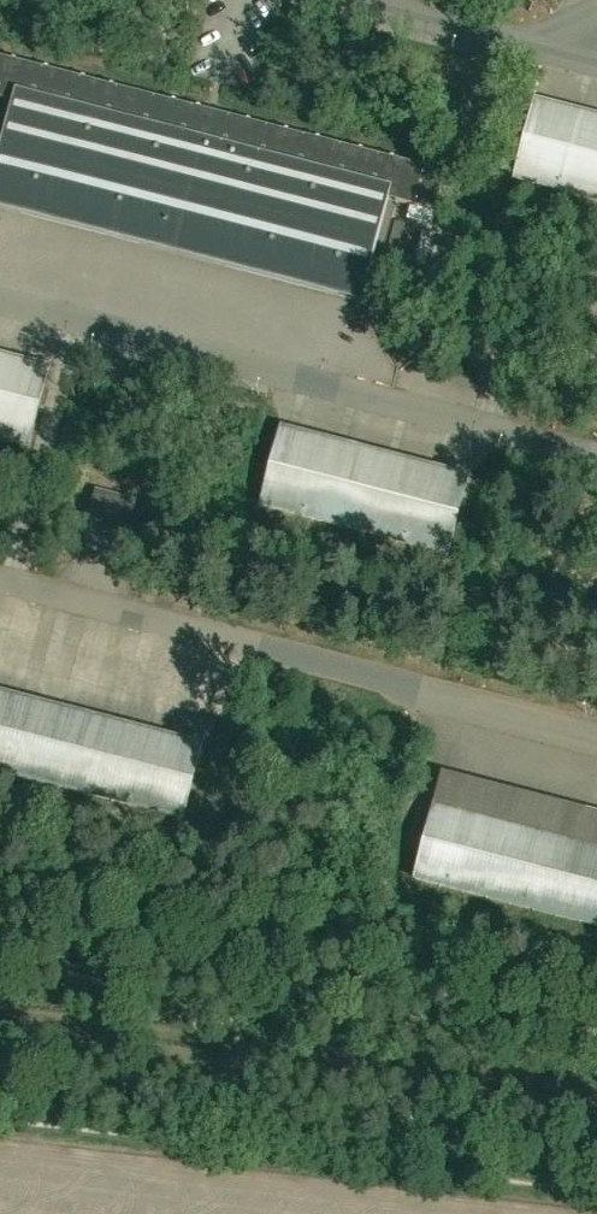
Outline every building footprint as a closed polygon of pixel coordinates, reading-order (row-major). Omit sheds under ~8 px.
[(13,103),(0,154),(0,189),(366,284),(388,200),(435,212),(445,173),(0,57),(0,99),(13,103)] [(517,173),(515,179),(596,200),(596,117),(534,100),(542,71),(528,67),(502,170),(517,173)] [(406,219),(431,226),(434,214),(409,207),(406,219)] [(0,355),(0,438),(28,446),(49,368),(0,355)] [(468,477),(282,428),(261,506),(448,555),(468,477)] [(86,528),(126,539),(136,502),(118,497),(97,491),(86,528)] [(0,693),(0,772),(183,819),(202,746),(0,693)] [(434,806),(415,880),(596,927),(596,848),(434,806)]
